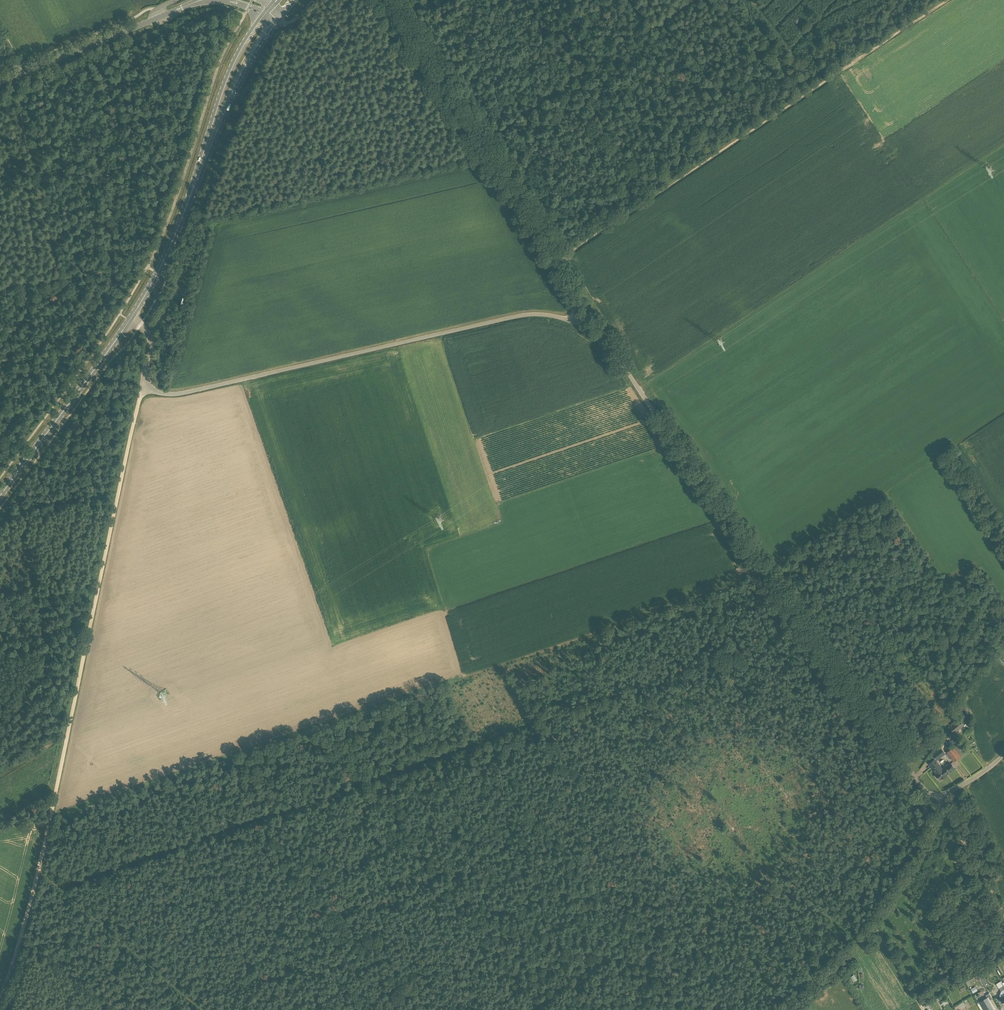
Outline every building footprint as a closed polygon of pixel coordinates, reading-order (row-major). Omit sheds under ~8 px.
[(964,703),(960,706),(966,713),(969,711),(964,703)] [(954,723),(949,728),(954,734),(964,725),(958,717),(953,721),(954,723)] [(954,747),(947,752),(954,762),(961,757),(954,747)] [(937,760),(945,754),(942,749),(941,748),(933,755),(937,760)] [(955,768),(950,762),(943,768),(933,755),(927,759),(930,762),(928,764),(936,773),(935,774),(940,780),(955,768)] [(988,999),(987,999),(980,1003),(980,1004),(984,1009),(995,1009),(990,1001),(988,999)]
